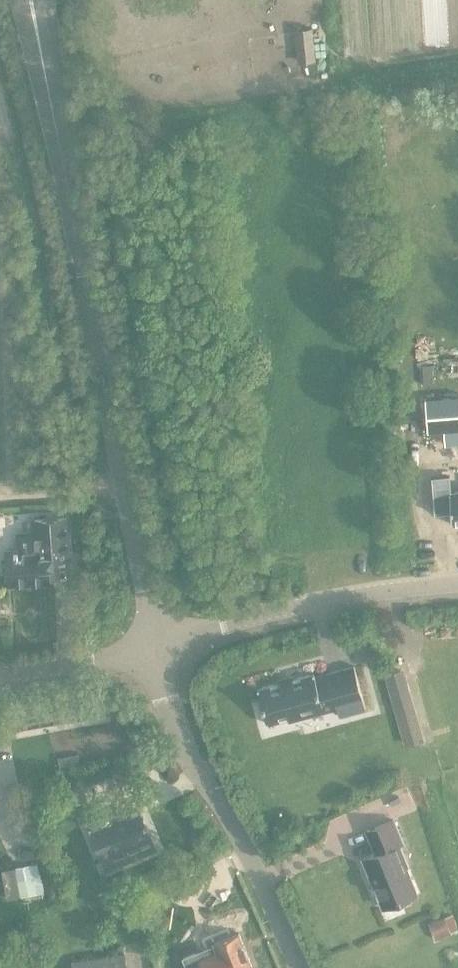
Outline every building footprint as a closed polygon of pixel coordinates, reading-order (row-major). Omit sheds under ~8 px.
[(294,28),(298,62),(315,61),(311,26),(294,28)] [(424,398),(427,431),(443,429),(457,428),(457,395),(424,398)] [(431,476),(434,513),(450,511),(451,523),(457,522),(457,490),(450,491),(449,474),(431,476)] [(92,510),(94,518),(101,516),(99,508),(92,510)] [(19,550),(6,551),(8,583),(48,580),(47,564),(53,564),(53,557),(69,556),(66,516),(34,519),(35,532),(18,533),(19,550)] [(258,687),(268,722),(337,703),(339,714),(366,707),(354,664),(315,675),(315,672),(258,687)] [(401,668),(385,673),(406,744),(408,744),(420,740),(422,740),(401,668)] [(93,823),(87,826),(100,857),(112,852),(124,847),(129,860),(156,848),(150,836),(140,812),(126,818),(123,811),(93,823)] [(363,856),(375,883),(373,887),(375,892),(379,893),(383,904),(417,890),(398,843),(403,841),(394,818),(367,829),(376,851),(363,856)] [(36,864),(15,867),(20,896),(41,892),(36,864)] [(181,878),(168,883),(174,898),(187,892),(181,878)] [(444,915),(429,921),(435,937),(450,931),(444,915)] [(203,967),(249,967),(253,966),(239,932),(215,943),(218,951),(199,958),(203,967)] [(75,967),(128,967),(125,951),(73,958),(75,967)]
